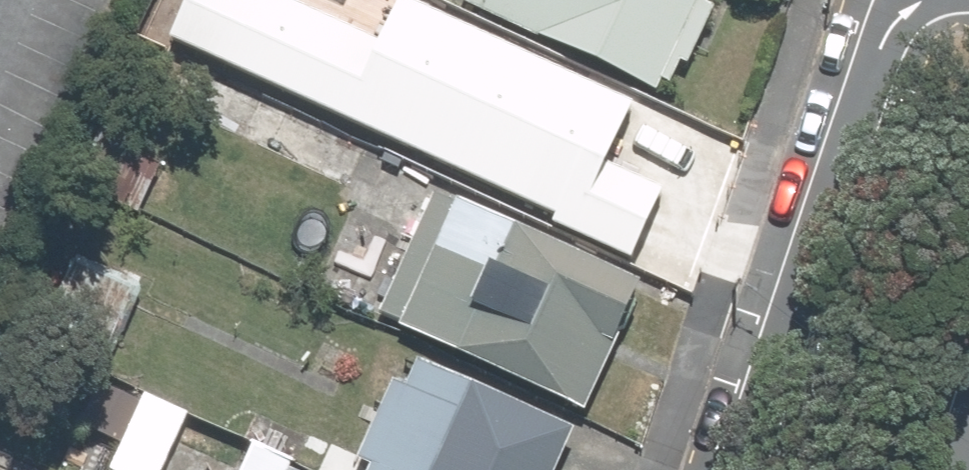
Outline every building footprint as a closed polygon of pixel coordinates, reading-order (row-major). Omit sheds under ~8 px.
[(447,3),(649,100),(655,87),(666,93),(711,0),(448,0),(447,3)] [(672,127),(505,45),(484,88),(472,82),(452,123),(425,110),(404,153),(609,255),(672,127)] [(254,89),(219,72),(196,120),(335,188),(377,103),(273,52),(254,89)] [(635,279),(428,190),(369,325),(576,414),(635,279)] [(385,377),(349,460),(366,467),(365,469),(538,469),(558,424),(413,361),(402,385),(385,377)] [(101,469),(153,469),(178,416),(135,396),(101,469)] [(232,469),(285,469),(287,467),(245,445),(232,469)]
